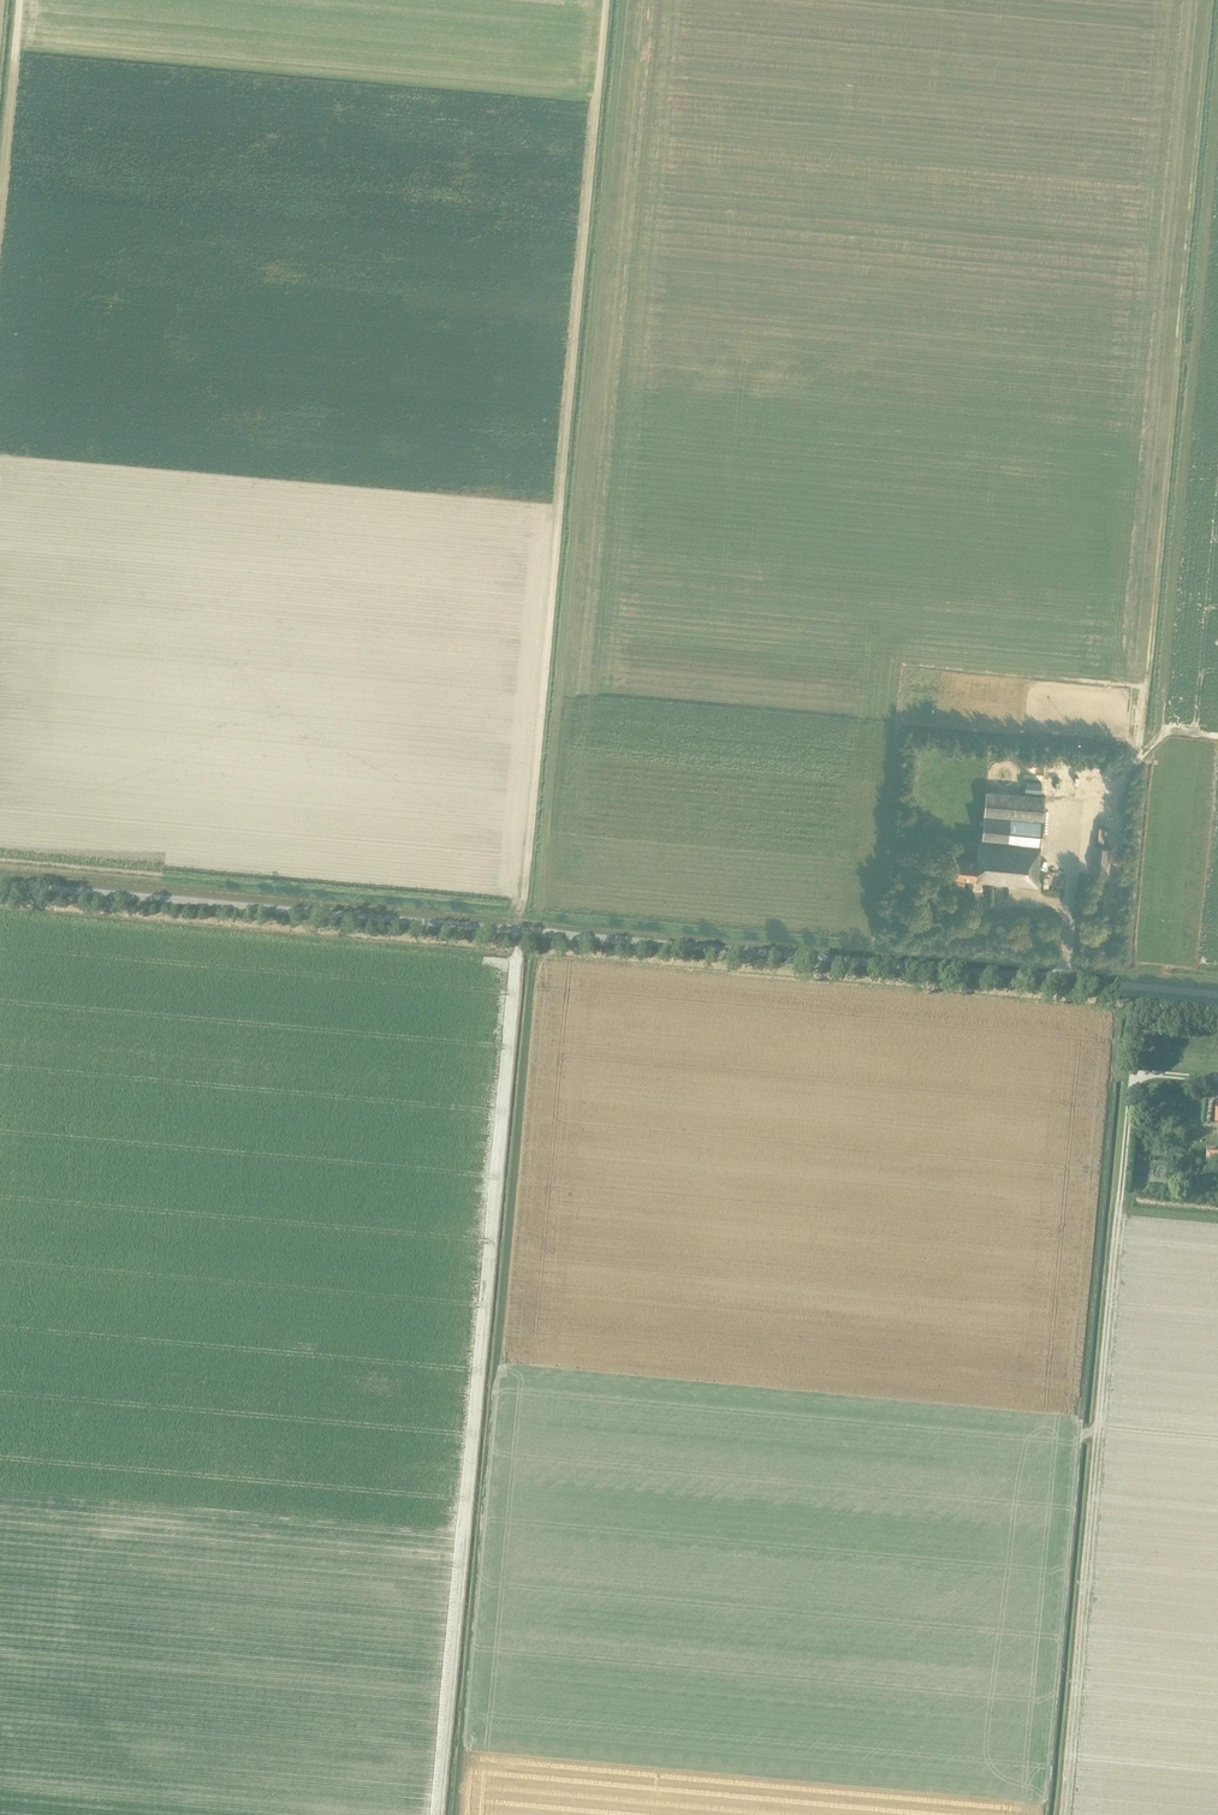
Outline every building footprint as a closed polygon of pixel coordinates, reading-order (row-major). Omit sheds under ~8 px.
[(1027,781),(1026,791),(1042,792),(1043,783),(1027,781)] [(987,789),(983,838),(1042,844),(1047,795),(987,789)] [(1038,886),(1041,845),(979,840),(978,859),(957,857),(954,890),(965,891),(966,880),(1038,886)] [(1217,1046),(1217,1045),(1212,1044),(1210,1058),(1216,1059),(1217,1046)]
